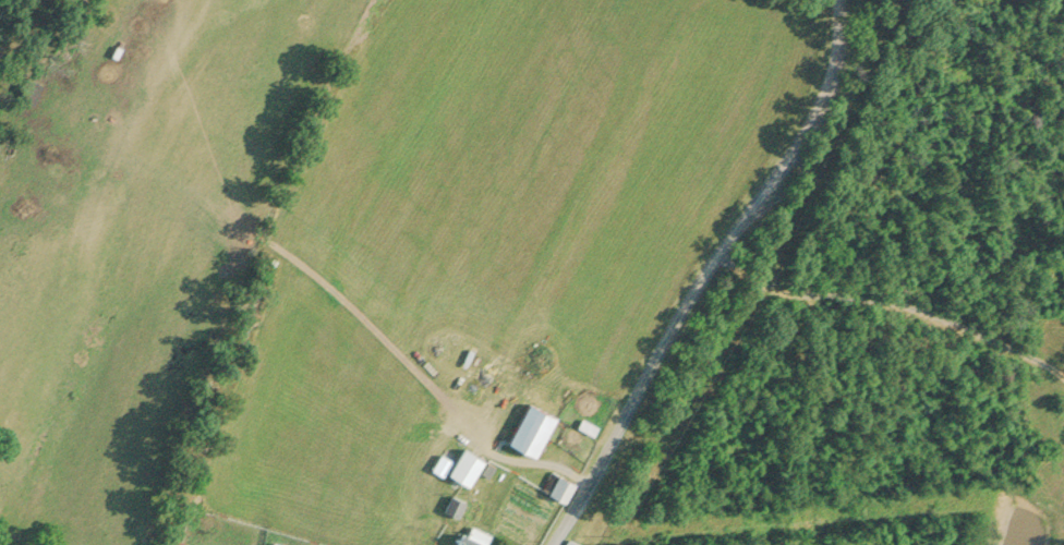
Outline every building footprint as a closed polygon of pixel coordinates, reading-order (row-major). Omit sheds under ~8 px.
[(1062,327),(1056,337),(1063,342),(1063,328),(1062,327)] [(532,456),(553,415),(530,403),(508,444),(532,456)] [(442,473),(470,485),(482,455),(454,444),(442,473)] [(544,492),(560,499),(569,480),(552,473),(544,492)] [(468,522),(463,532),(453,528),(446,544),(449,544),(489,544),(494,534),(468,522)] [(567,535),(562,544),(584,544),(567,535)]
